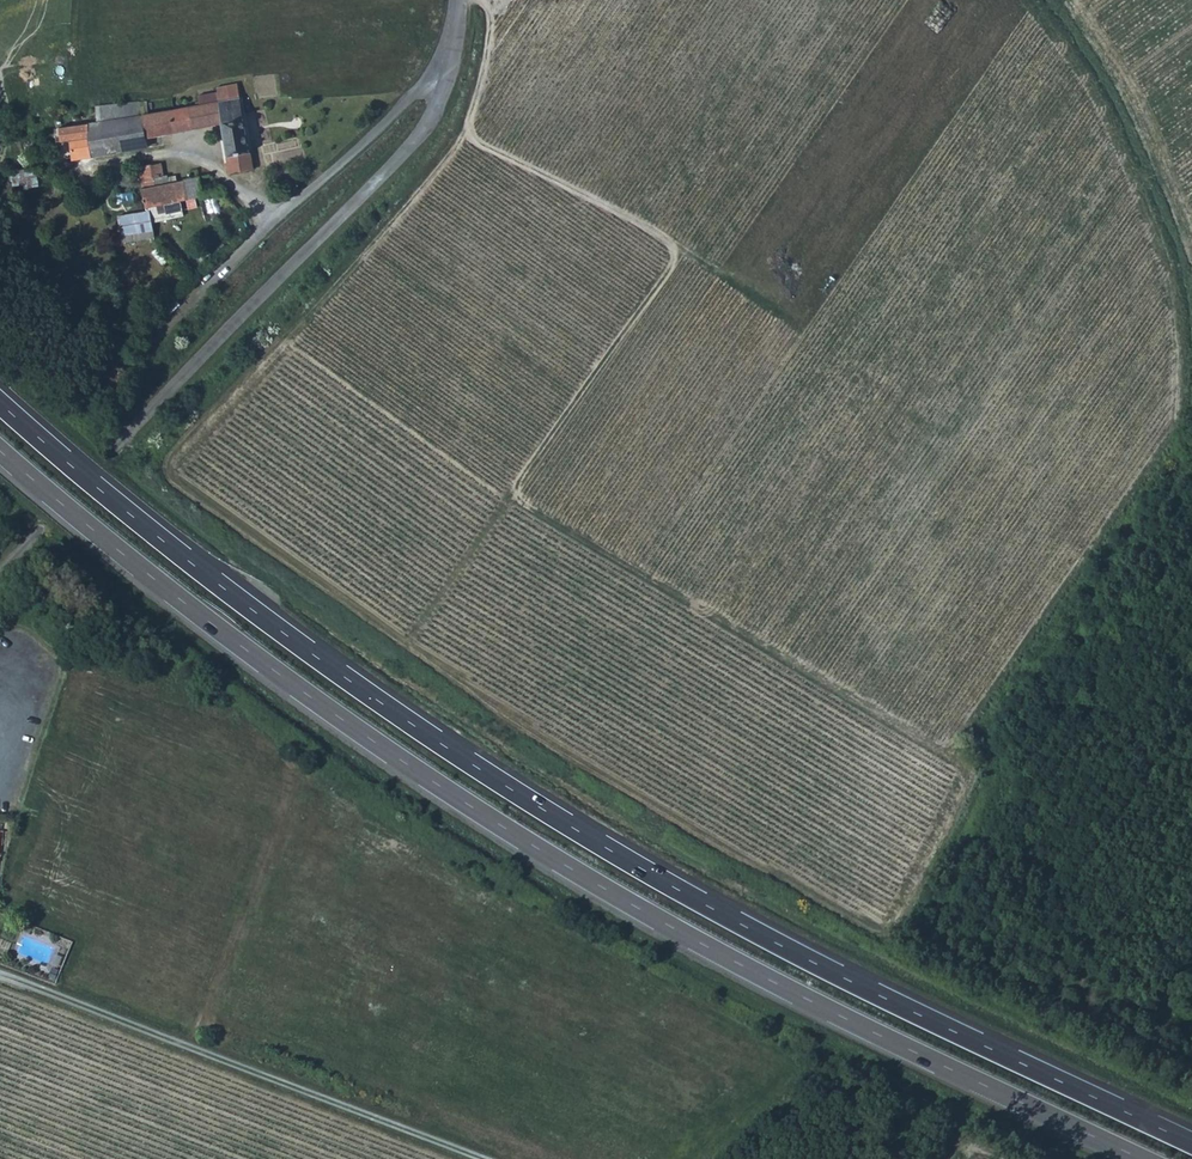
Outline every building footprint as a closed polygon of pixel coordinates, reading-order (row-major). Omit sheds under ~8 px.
[(26,74),(28,84),(51,79),(49,70),(26,74)] [(146,100),(138,101),(146,137),(219,123),(228,171),(251,167),(240,98),(237,83),(215,86),(215,92),(196,95),(197,103),(149,112),(146,100)] [(9,110),(8,96),(0,97),(0,108),(0,111),(9,110)] [(95,106),(97,121),(101,121),(115,120),(119,151),(147,146),(146,137),(138,101),(95,106)] [(101,121),(106,153),(119,151),(115,120),(101,121)] [(97,121),(86,123),(91,155),(106,153),(101,121),(97,121)] [(63,126),(63,140),(70,139),(73,158),(91,155),(86,123),(63,126)] [(159,163),(138,166),(145,205),(148,205),(169,201),(178,199),(186,198),(183,178),(176,180),(167,181),(165,173),(161,174),(159,163)] [(188,170),(189,172),(190,177),(197,176),(196,168),(188,170)] [(41,190),(41,171),(13,171),(13,191),(41,190)] [(222,191),(211,173),(197,176),(201,195),(222,191)] [(190,177),(183,178),(186,198),(201,195),(197,176),(190,177)] [(178,199),(169,201),(172,217),(182,215),(178,199)] [(169,201),(148,205),(149,210),(151,221),(172,217),(169,201)] [(117,215),(121,234),(152,229),(151,221),(149,210),(117,215)] [(206,1028),(202,1037),(210,1040),(214,1031),(206,1028)]
